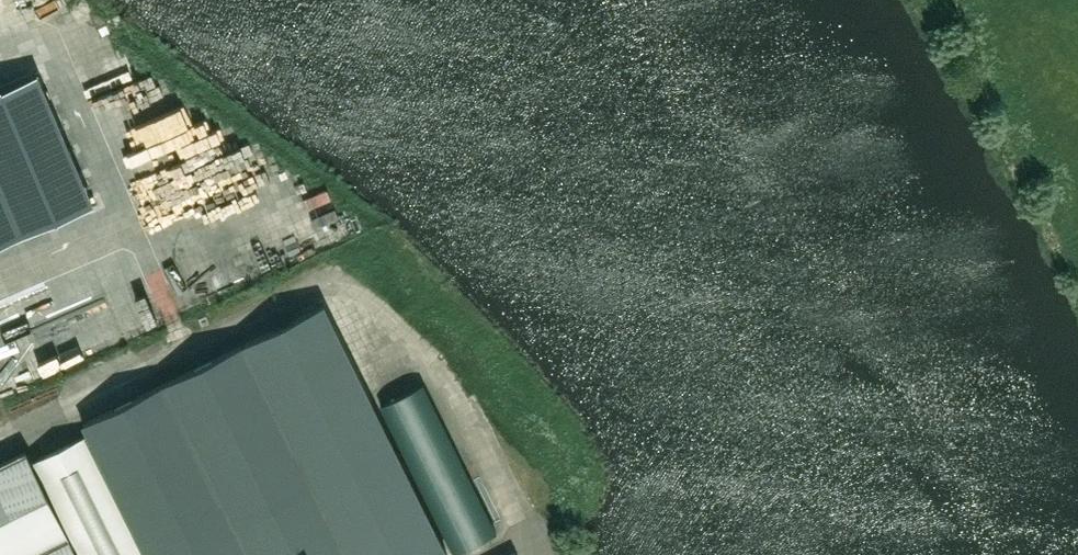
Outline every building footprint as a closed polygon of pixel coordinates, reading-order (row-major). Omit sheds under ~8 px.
[(322,304),(83,422),(88,433),(31,461),(26,451),(0,464),(0,554),(447,554),(322,304)] [(24,364),(9,315),(0,318),(0,372),(24,364)] [(38,391),(28,364),(0,374),(0,377),(2,384),(0,385),(0,405),(38,391)] [(424,383),(383,403),(456,552),(496,532),(424,383)]
